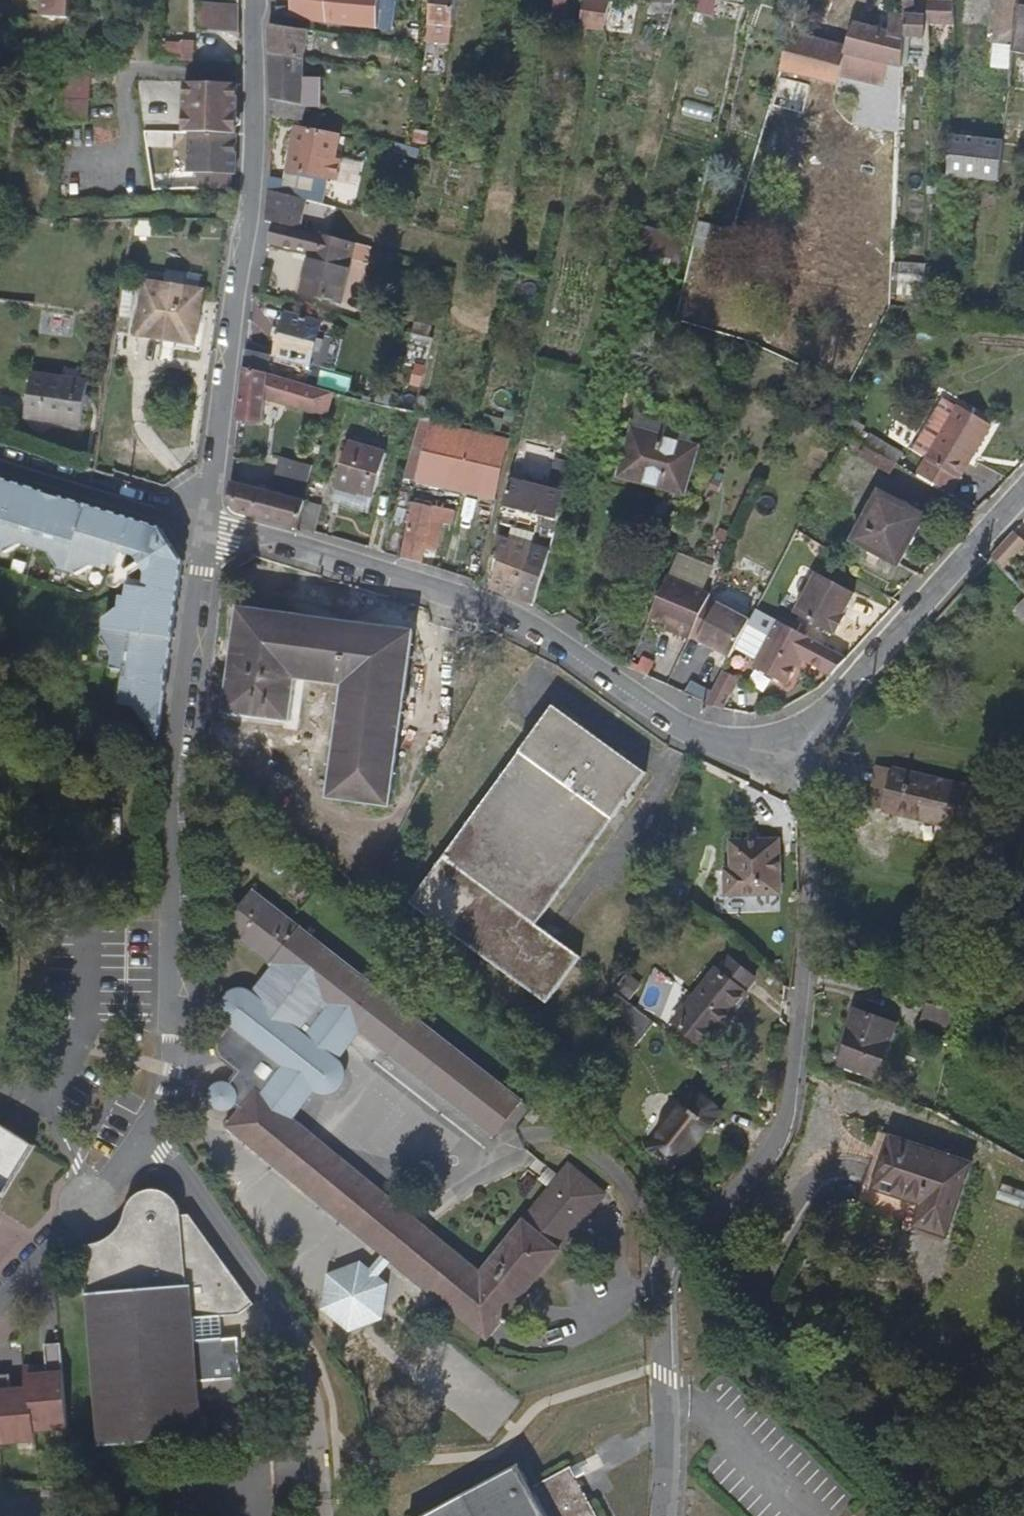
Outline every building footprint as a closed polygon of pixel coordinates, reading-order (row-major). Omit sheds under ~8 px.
[(40,14),(69,17),(69,0),(41,0),(40,14)] [(291,19),(328,25),(329,0),(292,0),(291,8),(291,19)] [(379,32),(383,0),(329,0),(328,25),(379,32)] [(396,34),(400,0),(383,0),(379,32),(396,34)] [(456,0),(433,0),(430,25),(453,28),(456,0)] [(552,29),(565,30),(568,0),(555,0),(552,29)] [(586,0),(568,0),(565,30),(583,31),(586,9),(587,0),(586,0)] [(731,43),(740,4),(723,0),(699,0),(693,22),(703,25),(701,36),(731,43)] [(801,0),(787,0),(784,11),(789,12),(791,8),(799,10),(801,0)] [(905,14),(914,13),(915,0),(905,0),(905,14)] [(929,26),(954,27),(955,0),(931,0),(929,26)] [(994,45),(1013,46),(1017,7),(1018,0),(998,0),(994,45)] [(239,7),(199,4),(199,31),(240,34),(239,7)] [(278,7),(278,16),(291,19),(291,8),(278,7)] [(1013,46),(1013,53),(1023,54),(1023,8),(1017,7),(1013,46)] [(792,33),(799,10),(791,8),(789,12),(784,11),(776,40),(789,43),(792,33)] [(586,9),(583,31),(603,32),(604,30),(607,14),(586,9)] [(902,70),(905,14),(891,14),(889,33),(854,25),(846,47),(792,33),(789,43),(767,124),(766,130),(781,135),(799,77),(839,86),(841,78),(847,57),(890,67),(902,70)] [(270,26),(272,56),(304,60),(309,31),(270,26)] [(162,52),(174,53),(174,37),(171,37),(171,28),(162,28),(162,43),(162,52)] [(239,58),(240,38),(199,35),(199,55),(239,58)] [(161,63),(174,64),(174,53),(162,52),(161,63)] [(1013,53),(1010,73),(1023,73),(1023,65),(1023,54),(1013,53)] [(272,56),(273,100),(303,105),(303,78),(304,60),(272,56)] [(884,89),(890,67),(847,57),(841,78),(884,89)] [(65,68),(62,124),(88,125),(91,69),(65,68)] [(303,105),(306,106),(321,106),(321,79),(303,78),(303,105)] [(238,113),(239,83),(185,81),(184,133),(189,133),(225,133),(226,113),(238,113)] [(273,100),(273,118),(301,124),(306,106),(303,105),(273,100)] [(483,111),(498,114),(500,103),(485,102),(483,111)] [(482,122),(497,125),(498,114),(483,111),(482,122)] [(238,133),(238,113),(226,113),(225,133),(238,133)] [(756,139),(762,141),(766,130),(760,127),(756,139)] [(328,179),(337,181),(341,163),(334,161),(339,138),(297,129),(289,171),(269,168),(269,177),(267,191),(308,201),(322,205),(328,179)] [(236,174),(238,133),(225,133),(189,133),(189,173),(200,174),(200,190),(231,190),(231,174),(236,174)] [(1004,142),(951,135),(950,177),(956,178),(975,181),(999,184),(1004,142)] [(975,181),(956,178),(955,190),(975,191),(975,181)] [(267,191),(264,221),(273,224),(302,230),(308,201),(267,191)] [(302,230),(273,224),(269,246),(312,257),(303,293),(341,303),(352,261),(367,264),(372,249),(302,230)] [(639,237),(686,246),(689,236),(642,226),(639,237)] [(678,270),(686,246),(639,237),(634,259),(678,270)] [(167,272),(165,287),(184,290),(186,275),(167,272)] [(147,284),(138,334),(168,339),(169,330),(195,334),(202,292),(184,290),(165,287),(147,284)] [(966,311),(953,310),(952,324),(969,326),(970,311),(966,311)] [(276,356),(310,366),(320,324),(287,314),(276,356)] [(202,335),(195,334),(169,330),(168,339),(166,345),(199,351),(202,335)] [(432,341),(413,336),(410,350),(423,354),(429,355),(432,341)] [(243,368),(269,375),(272,356),(245,351),(243,368)] [(421,388),(426,366),(415,363),(410,386),(421,388)] [(238,421),(239,422),(263,425),(269,375),(243,368),(238,421)] [(81,427),(88,383),(32,374),(25,418),(81,427)] [(927,458),(954,411),(939,402),(912,450),(927,458)] [(993,428),(956,407),(954,411),(927,458),(917,475),(952,496),(993,428)] [(682,495),(701,428),(640,411),(620,477),(682,495)] [(402,480),(418,483),(431,425),(418,422),(402,480)] [(431,425),(418,483),(495,500),(508,442),(431,425)] [(374,498),(386,453),(349,443),(336,488),(374,498)] [(891,477),(897,466),(864,446),(858,457),(891,477)] [(537,537),(554,467),(549,466),(545,486),(513,478),(502,524),(502,527),(537,537)] [(517,599),(536,606),(566,497),(572,471),(554,467),(537,537),(533,552),(517,599)] [(160,744),(182,563),(160,530),(0,481),(0,554),(6,556),(21,546),(51,555),(59,571),(77,577),(93,569),(105,572),(107,566),(117,569),(123,556),(138,560),(148,575),(145,590),(129,588),(128,599),(122,598),(121,611),(106,620),(103,641),(114,653),(113,671),(124,672),(120,706),(136,709),(160,744)] [(299,530),(307,503),(231,484),(230,491),(237,514),(299,530)] [(413,504),(432,509),(436,493),(417,488),(413,504)] [(925,518),(880,495),(854,543),(898,567),(925,518)] [(299,530),(316,535),(321,507),(307,503),(299,530)] [(400,558),(420,564),(424,549),(430,550),(433,539),(426,537),(432,509),(413,504),(400,558)] [(491,589),(517,599),(533,552),(537,537),(502,527),(499,539),(493,558),(501,561),(491,589)] [(1004,573),(1023,550),(1023,547),(1012,535),(990,559),(1004,573)] [(794,614),(830,633),(832,630),(835,631),(844,614),(841,612),(852,592),(816,573),(794,614)] [(655,610),(660,612),(675,575),(673,574),(655,610)] [(676,628),(691,634),(708,599),(711,593),(675,575),(660,612),(671,617),(679,620),(676,628)] [(696,642),(716,604),(708,599),(691,634),(689,638),(696,642)] [(1014,610),(1023,621),(1023,601),(1014,610)] [(729,659),(749,621),(716,604),(696,642),(729,659)] [(391,807),(413,634),(240,611),(226,713),(291,722),(296,681),(344,686),(330,799),(391,807)] [(668,624),(676,628),(679,620),(671,617),(668,624)] [(830,675),(846,657),(779,622),(755,668),(787,685),(800,659),(830,675)] [(730,693),(737,680),(722,673),(715,686),(730,693)] [(706,703),(704,706),(712,708),(723,710),(730,693),(715,686),(712,691),(706,703)] [(646,774),(554,708),(411,906),(547,1004),(580,959),(535,927),(646,774)] [(891,773),(882,809),(881,812),(960,831),(969,788),(893,768),(891,773)] [(866,805),(882,809),(891,773),(876,769),(866,805)] [(781,895),(779,841),(730,843),(729,870),(725,870),(725,896),(781,895)] [(513,1307),(526,1292),(557,1253),(555,1249),(566,1236),(569,1239),(605,1194),(568,1164),(558,1176),(549,1188),(531,1210),(535,1214),(526,1225),(522,1221),(480,1273),(292,1120),(313,1093),(324,1096),(334,1094),(343,1085),(343,1074),(338,1062),(309,1039),(331,1012),(361,1035),(494,1139),(523,1103),(251,891),(223,928),(273,967),(252,992),(242,989),(231,993),(223,1000),(220,1011),(223,1021),(227,1026),(215,1041),(214,1054),(220,1066),(232,1076),(224,1087),(214,1092),(211,1101),(215,1111),(221,1115),(228,1114),(235,1111),(238,1114),(227,1128),(327,1210),(333,1202),(339,1206),(333,1215),(383,1255),(393,1263),(487,1340),(501,1323),(507,1327),(511,1322),(505,1318),(513,1307)] [(44,931),(62,929),(61,918),(44,920),(44,931)] [(746,993),(756,980),(729,958),(718,972),(715,970),(673,1022),(705,1048),(747,995),(746,993)] [(635,997),(640,979),(622,973),(616,991),(635,997)] [(614,992),(603,1022),(634,1047),(654,1024),(614,992)] [(950,1044),(958,1013),(928,1004),(918,1033),(950,1044)] [(875,1080),(895,1027),(854,1011),(844,1032),(850,1035),(838,1066),(875,1080)] [(309,1039),(338,1062),(361,1035),(331,1012),(309,1039)] [(675,1171),(721,1112),(694,1091),(648,1149),(675,1171)] [(533,1126),(539,1118),(531,1111),(524,1121),(533,1126)] [(35,1147),(0,1125),(0,1201),(35,1147)] [(947,1238),(971,1164),(890,1137),(871,1189),(920,1206),(913,1227),(947,1238)] [(549,1188),(558,1176),(548,1168),(539,1179),(549,1188)] [(995,1198),(1023,1208),(1023,1189),(1000,1182),(995,1198)] [(85,1248),(99,1446),(201,1439),(199,1404),(198,1398),(221,1396),(222,1402),(238,1401),(237,1380),(240,1379),(238,1339),(219,1340),(218,1317),(238,1316),(253,1304),(190,1217),(184,1217),(178,1206),(174,1201),(166,1196),(159,1194),(152,1194),(144,1194),(139,1195),(133,1200),(128,1206),(125,1212),(123,1218),(123,1224),(123,1230),(108,1246),(85,1248)] [(327,1210),(333,1215),(339,1206),(333,1202),(327,1210)] [(535,1214),(531,1210),(522,1221),(526,1225),(535,1214)] [(555,1249),(557,1253),(569,1239),(566,1236),(555,1249)] [(379,1280),(393,1263),(383,1255),(369,1272),(379,1280)] [(387,1287),(379,1280),(369,1272),(360,1264),(327,1279),(321,1313),(349,1336),(381,1324),(387,1287)] [(530,1297),(526,1292),(513,1307),(519,1311),(530,1297)] [(65,1430),(58,1346),(43,1347),(45,1370),(40,1370),(40,1367),(22,1368),(23,1390),(14,1391),(14,1395),(9,1395),(8,1376),(0,1376),(0,1444),(34,1442),(33,1432),(65,1430)] [(199,1404),(222,1402),(221,1396),(198,1398),(199,1404)] [(569,1468),(530,1488),(518,1467),(425,1515),(595,1515),(569,1468)]
